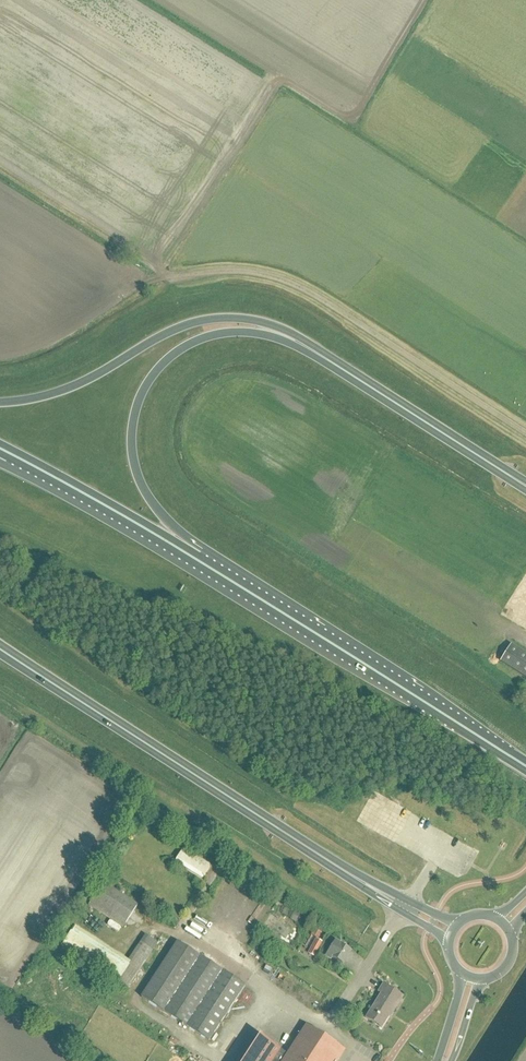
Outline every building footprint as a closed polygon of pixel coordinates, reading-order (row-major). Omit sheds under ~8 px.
[(511,645),(500,663),(525,679),(525,654),(511,645)] [(203,880),(211,867),(184,849),(175,863),(203,880)] [(164,862),(159,869),(182,884),(187,876),(164,862)] [(123,929),(139,905),(103,882),(88,906),(123,929)] [(129,961),(75,926),(62,947),(118,983),(119,983),(128,989),(158,943),(146,935),(129,961)] [(314,957),(323,943),(316,939),(308,954),(314,957)] [(295,960),(305,949),(296,941),(286,952),(295,960)] [(344,965),(352,951),(336,941),(326,957),(332,961),(333,958),(344,965)] [(209,1042),(245,987),(177,943),(141,999),(209,1042)] [(489,965),(495,967),(497,954),(492,953),(489,965)] [(393,1013),(403,997),(384,985),(379,993),(381,995),(366,1019),(381,1029),(389,1017),(388,1016),(391,1011),(393,1013)] [(342,1049),(305,1026),(287,1054),(259,1037),(244,1060),(335,1060),(342,1049)]
